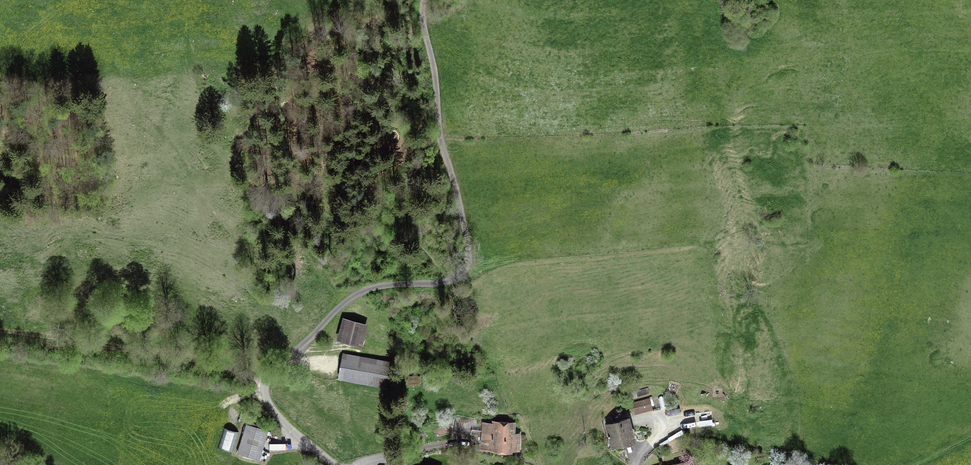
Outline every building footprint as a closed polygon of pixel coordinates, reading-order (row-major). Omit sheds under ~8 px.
[(343,319),(339,338),(358,343),(363,324),(343,319)] [(340,377),(388,386),(393,362),(344,352),(340,377)] [(649,399),(632,404),(634,411),(651,406),(649,399)] [(463,432),(463,428),(463,417),(455,417),(454,431),(463,432)] [(633,440),(628,421),(613,425),(612,419),(606,421),(612,445),(633,440)] [(463,428),(463,432),(483,435),(482,448),(512,450),(512,448),(518,449),(519,435),(513,434),(514,425),(484,423),(484,424),(463,428)] [(238,453),(258,459),(267,431),(247,425),(238,453)]
